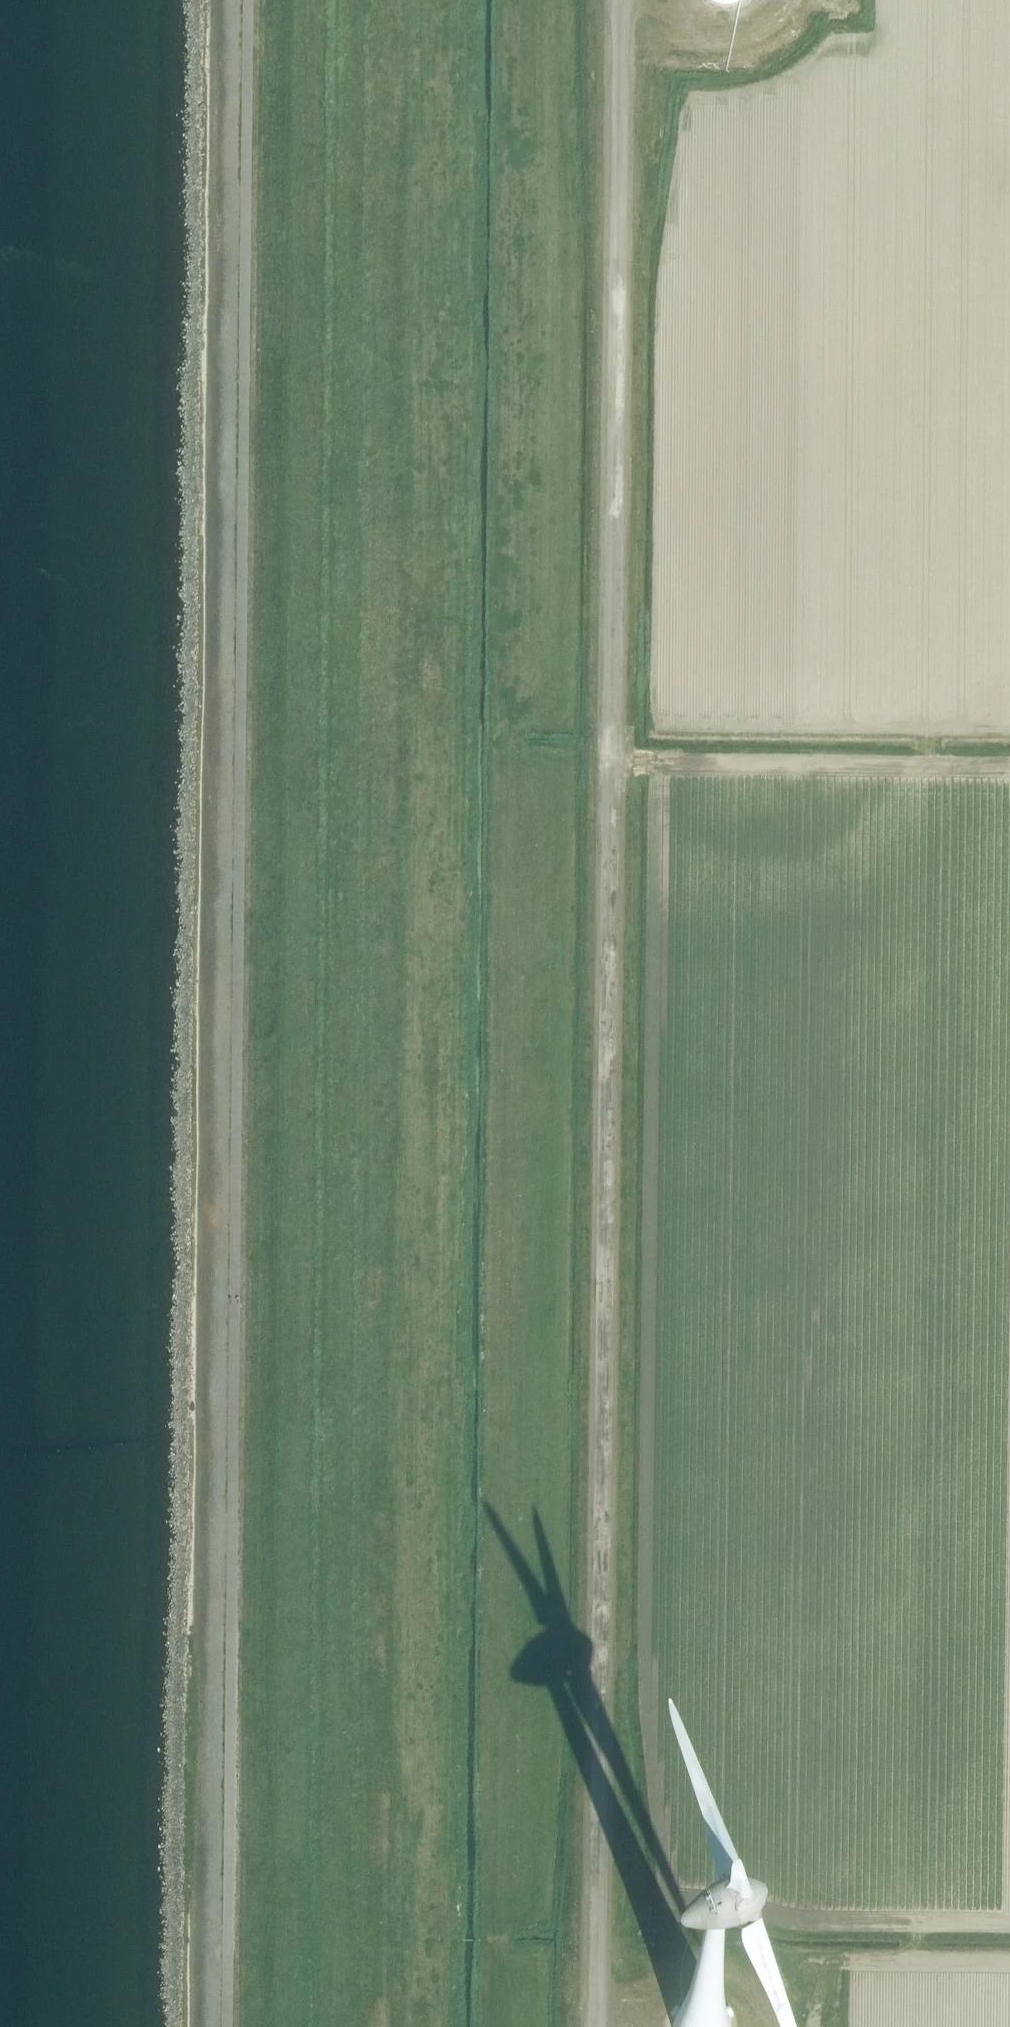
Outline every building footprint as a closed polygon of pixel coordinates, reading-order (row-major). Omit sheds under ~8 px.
[(668,2026),(734,2026),(733,2020),(729,2011),(723,2004),(715,1999),(706,1996),(696,1996),(687,1999),(680,2004),(673,2011),(669,2020),(668,2026)]
